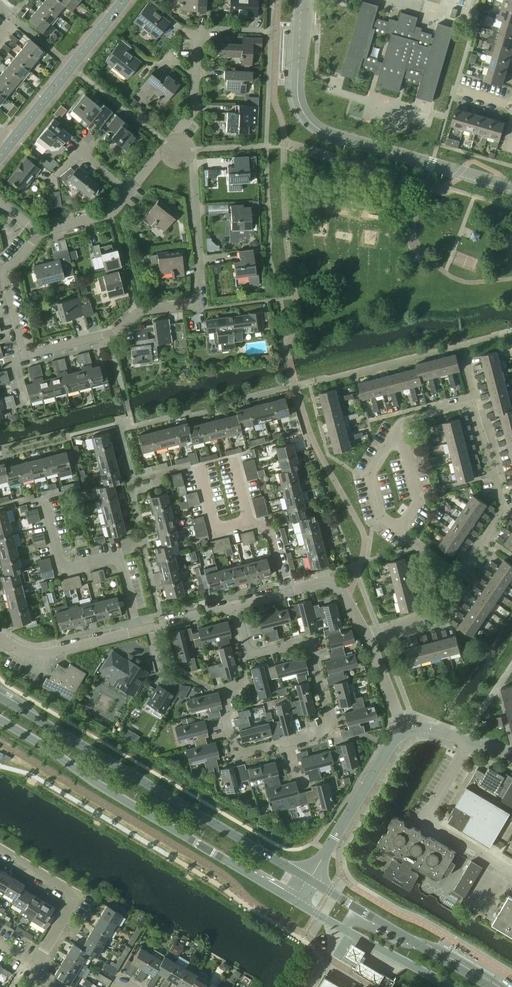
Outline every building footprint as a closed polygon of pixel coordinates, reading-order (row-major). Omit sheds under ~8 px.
[(57,14),(64,5),(59,0),(44,0),(43,2),(57,14)] [(64,5),(71,10),(79,1),(78,0),(59,0),(64,5)] [(155,36),(167,22),(156,14),(160,8),(150,0),(145,6),(147,7),(136,21),(155,36)] [(205,13),(206,0),(181,0),(180,9),(198,10),(198,12),(205,13)] [(256,16),(257,0),(230,0),(229,15),(256,16)] [(511,9),(511,0),(504,0),(503,2),(495,0),(494,5),(502,7),(511,9)] [(24,5),(29,9),(33,5),(28,1),(24,5)] [(403,77),(407,78),(406,81),(417,84),(418,81),(422,82),(418,97),(432,101),(454,27),(439,23),(435,38),(431,37),(432,34),(421,31),(420,34),(413,32),(418,17),(401,12),(396,27),(388,24),(389,21),(378,18),(377,21),(373,20),(377,5),(363,1),(341,75),(356,79),(360,64),(364,65),(363,68),(374,71),(375,68),(381,70),(376,85),(399,92),(403,77)] [(35,11),(49,23),(57,14),(43,2),(35,11)] [(502,7),(500,14),(492,12),(490,16),(503,20),(511,22),(511,9),(502,7)] [(16,15),(21,19),(25,14),(20,10),(16,15)] [(27,21),(41,32),(49,23),(35,11),(27,21)] [(511,35),(511,22),(503,20),(501,28),(493,25),(491,30),(493,30),(499,32),(500,32),(511,35)] [(511,48),(511,35),(500,32),(499,32),(493,30),(491,38),(489,37),(488,42),(492,43),(496,44),(511,48)] [(9,37),(15,43),(18,39),(11,34),(9,37)] [(240,65),(251,65),(252,47),(261,48),(262,38),(242,37),(241,44),(220,43),(219,56),(241,57),(240,65)] [(22,48),(36,60),(44,50),(30,39),(22,48)] [(107,60),(126,76),(138,62),(127,53),(131,48),(121,39),(116,45),(118,47),(107,60)] [(1,47),(7,52),(10,49),(4,43),(1,47)] [(509,60),(510,61),(511,55),(511,52),(511,48),(496,44),(492,43),(490,50),(486,49),(485,54),(492,56),(493,56),(509,60)] [(14,57),(28,69),(36,60),(22,48),(14,57)] [(489,67),(506,72),(509,60),(493,56),(492,56),(490,63),(482,61),(481,65),(489,68),(489,67)] [(6,67),(20,78),(28,69),(14,57),(6,67)] [(13,88),(20,78),(6,67),(0,74),(0,77),(13,88)] [(485,80),(502,85),(506,72),(489,67),(489,68),(487,75),(479,73),(478,77),(485,80)] [(234,93),(245,94),(246,79),(251,79),(252,71),(224,70),(223,78),(226,78),(226,90),(234,90),(234,93)] [(154,93),(165,102),(178,86),(172,81),(173,79),(167,75),(162,82),(151,73),(139,88),(150,97),(154,93)] [(5,97),(13,88),(0,77),(0,93),(5,97)] [(91,120),(99,127),(112,111),(97,100),(95,103),(84,94),(72,110),(88,123),(91,120)] [(226,131),(248,132),(248,125),(257,125),(258,106),(238,105),(238,113),(227,112),(226,131)] [(463,129),(468,112),(456,108),(451,125),(459,127),(457,135),(462,137),(464,129),(463,129)] [(475,132),(480,115),(468,112),(463,129),(464,129),(471,131),(469,139),(473,140),(476,132),(475,132)] [(110,137),(126,150),(137,137),(127,129),(130,125),(116,114),(107,126),(114,132),(110,137)] [(485,144),(488,136),(487,136),(492,119),(480,115),(475,132),(476,132),(483,134),(481,142),(485,144)] [(36,141),(46,149),(49,149),(56,140),(61,143),(63,140),(65,141),(70,135),(60,127),(59,128),(56,126),(59,123),(53,118),(36,141)] [(493,146),(497,147),(500,139),(504,122),(492,119),(487,136),(488,136),(495,138),(493,146)] [(227,167),(228,183),(249,182),(248,156),(233,157),(234,167),(227,167)] [(8,180),(22,191),(40,169),(26,158),(8,180)] [(90,192),(95,196),(95,195),(96,194),(97,193),(97,192),(98,191),(98,190),(98,189),(98,188),(98,186),(96,184),(97,183),(88,176),(87,177),(84,174),(86,172),(79,167),(76,171),(71,167),(59,176),(69,188),(74,184),(87,195),(90,192)] [(53,192),(55,207),(61,206),(59,191),(53,192)] [(155,223),(164,231),(177,215),(158,200),(156,198),(150,204),(153,206),(142,219),(152,227),(155,223)] [(230,205),(231,229),(251,228),(250,215),(253,215),(252,206),(242,207),(242,204),(230,205)] [(101,256),(105,270),(121,266),(116,248),(112,249),(111,244),(99,247),(98,244),(92,245),(95,257),(101,256)] [(248,275),(249,286),(259,284),(258,273),(256,274),(252,248),(238,250),(239,260),(233,261),(235,277),(248,275)] [(34,266),(39,283),(63,277),(61,268),(71,266),(67,251),(52,255),(54,261),(34,266)] [(171,272),(172,277),(184,275),(183,264),(186,264),(184,251),(181,251),(150,255),(151,264),(158,263),(159,274),(171,272)] [(106,289),(108,298),(124,294),(121,283),(125,282),(123,275),(119,276),(118,271),(98,276),(102,290),(106,289)] [(79,296),(56,302),(58,312),(59,313),(61,321),(84,315),(83,310),(81,305),(79,296)] [(90,302),(81,305),(83,310),(84,315),(84,317),(93,315),(90,302)] [(218,343),(220,343),(221,351),(231,350),(232,350),(232,349),(233,349),(233,348),(234,348),(234,347),(234,346),(233,341),(242,340),(241,332),(251,331),(263,330),(261,312),(248,314),(205,320),(207,333),(213,332),(215,341),(215,342),(215,343),(216,343),(217,343),(218,343)] [(130,345),(132,364),(152,361),(151,354),(157,353),(156,344),(172,342),(169,319),(152,321),(153,326),(133,329),(135,344),(130,345)] [(82,353),(91,385),(102,382),(104,388),(109,387),(104,370),(100,371),(99,365),(92,367),(88,351),(82,353)] [(481,355),(484,365),(499,361),(497,351),(481,355)] [(74,372),(78,388),(91,385),(82,353),(76,354),(80,370),(74,372)] [(456,354),(446,356),(450,372),(452,372),(460,370),(456,354)] [(446,356),(436,359),(440,375),(448,373),(448,375),(450,375),(450,372),(446,356)] [(58,359),(66,392),(78,388),(74,372),(68,373),(64,358),(58,359)] [(50,378),(54,395),(66,392),(58,359),(52,361),(56,376),(50,378)] [(436,359),(426,361),(430,377),(431,380),(433,379),(432,377),(440,375),(436,359)] [(426,361),(416,364),(417,368),(421,380),(428,378),(430,377),(426,361)] [(484,365),(486,375),(502,371),(499,361),(484,365)] [(34,365),(42,398),(54,395),(50,378),(43,380),(39,364),(34,365)] [(25,384),(29,401),(42,398),(34,365),(28,367),(32,383),(25,384)] [(417,368),(408,370),(412,386),(422,384),(421,380),(417,368)] [(408,370),(398,373),(402,389),(410,387),(412,386),(408,370)] [(486,375),(489,385),(505,381),(502,371),(486,375)] [(398,373),(388,375),(393,391),(393,394),(395,393),(395,391),(402,389),(398,373)] [(388,375),(379,378),(383,394),(391,392),(391,394),(393,394),(393,391),(388,375)] [(9,382),(8,376),(0,378),(0,384),(9,382)] [(379,378),(369,380),(373,396),(375,396),(383,394),(379,378)] [(369,380),(359,383),(363,399),(371,397),(372,399),(374,399),(373,396),(369,380)] [(489,385),(491,394),(507,390),(505,381),(489,385)] [(336,389),(320,393),(322,403),(338,399),(341,398),(340,396),(338,397),(336,389)] [(491,394),(494,404),(510,400),(507,390),(491,394)] [(14,400),(12,394),(0,398),(0,404),(14,400)] [(272,401),(276,418),(289,415),(284,398),(272,401)] [(338,399),(322,403),(325,413),(341,409),(338,399)] [(15,406),(14,400),(0,404),(0,410),(15,406)] [(496,414),(500,413),(511,410),(510,400),(494,404),(496,414)] [(260,404),(264,421),(276,418),(272,401),(260,404)] [(247,407),(252,424),(264,421),(260,404),(247,407)] [(235,410),(236,414),(240,427),(252,424),(247,407),(235,410)] [(341,409),(325,413),(327,422),(343,418),(346,418),(345,416),(343,416),(341,409)] [(502,423),(511,420),(511,410),(500,413),(502,423)] [(224,417),(228,434),(241,431),(240,427),(236,414),(224,417)] [(212,420),(216,437),(228,434),(224,417),(212,420)] [(343,418),(327,422),(330,432),(346,428),(344,420),(346,420),(346,418),(343,418)] [(443,423),(446,433),(462,429),(459,419),(443,423)] [(200,423),(204,440),(216,437),(212,420),(200,423)] [(505,432),(511,430),(511,420),(502,423),(505,432)] [(174,426),(179,443),(180,447),(185,445),(184,441),(190,440),(191,439),(187,427),(188,427),(187,423),(179,425),(179,423),(174,424),(174,426)] [(191,439),(190,440),(191,443),(204,440),(200,423),(188,427),(187,427),(191,439)] [(162,429),(166,446),(179,443),(174,426),(162,429)] [(346,428),(330,432),(332,442),(348,438),(351,437),(350,435),(348,436),(346,428)] [(150,432),(154,449),(166,446),(162,429),(150,432)] [(446,433),(448,442),(464,438),(462,429),(446,433)] [(91,437),(94,449),(111,445),(108,432),(91,437)] [(137,435),(142,452),(154,449),(150,432),(137,435)] [(348,438),(332,442),(335,452),(351,448),(349,440),(351,439),(351,437),(348,438)] [(448,442),(451,452),(467,448),(464,438),(448,442)] [(275,447),(278,459),(295,455),(292,443),(275,447)] [(94,449),(97,461),(114,457),(111,445),(94,449)] [(451,452),(453,462),(469,458),(467,448),(451,452)] [(53,454),(58,471),(59,477),(71,474),(68,461),(66,453),(66,451),(53,454)] [(189,461),(190,465),(196,463),(193,452),(187,454),(188,456),(182,458),(184,462),(189,461)] [(41,458),(45,474),(58,471),(53,454),(41,458)] [(278,459),(281,471),(281,472),(294,468),(294,469),(298,468),(295,455),(278,459)] [(97,461),(100,473),(117,469),(114,457),(97,461)] [(29,461),(33,478),(45,474),(41,458),(29,461)] [(453,462),(456,471),(472,468),(469,458),(453,462)] [(242,462),(243,468),(255,465),(253,459),(242,462)] [(17,464),(21,481),(33,478),(29,461),(17,464)] [(8,480),(7,480),(8,484),(21,481),(17,464),(5,467),(4,467),(8,480)] [(243,468),(245,474),(257,471),(255,465),(243,468)] [(277,472),(281,485),(297,481),(294,469),(294,468),(281,472),(281,471),(277,472)] [(456,471),(458,482),(474,478),(472,468),(456,471)] [(100,473),(103,485),(103,486),(113,483),(113,484),(120,482),(117,469),(100,473)] [(245,474),(246,481),(258,478),(257,471),(245,474)] [(171,475),(174,486),(183,484),(180,472),(171,475)] [(281,485),(284,497),(301,493),(297,481),(281,485)] [(96,487),(99,500),(116,496),(113,484),(113,483),(103,486),(103,485),(96,487)] [(185,494),(186,501),(198,498),(196,492),(187,494),(185,494)] [(149,497),(152,509),(169,505),(166,493),(149,497)] [(284,497),(287,509),(304,505),(301,493),(284,497)] [(467,503),(481,513),(487,504),(473,495),(467,503)] [(99,500),(102,512),(119,508),(116,496),(99,500)] [(251,499),(253,505),(265,502),(263,496),(255,498),(252,499),(251,499)] [(186,501),(188,507),(189,507),(199,504),(199,502),(198,498),(186,501)] [(253,505),(254,511),(266,508),(265,502),(253,505)] [(462,512),(475,521),(481,513),(467,503),(462,512)] [(285,523),(298,520),(298,519),(307,517),(311,516),(309,508),(307,509),(306,504),(304,505),(287,509),(282,510),(285,523)] [(152,509),(155,522),(172,517),(169,505),(152,509)] [(25,511),(26,517),(38,514),(36,508),(25,511)] [(102,512),(105,524),(122,520),(119,508),(102,512)] [(256,517),(268,514),(266,508),(254,511),(256,517)] [(9,522),(6,509),(0,511),(0,524),(9,522)] [(456,520),(470,529),(475,521),(462,512),(456,520)] [(26,517),(28,524),(40,521),(38,514),(26,517)] [(298,519),(298,520),(301,532),(318,527),(318,528),(320,527),(318,522),(317,523),(314,515),(311,516),(307,517),(298,519)] [(191,519),(193,525),(204,522),(203,518),(202,516),(192,519),(191,519)] [(155,522),(159,534),(175,530),(172,517),(155,522)] [(105,524),(110,542),(121,539),(119,534),(125,532),(122,520),(105,524)] [(450,528),(464,537),(470,529),(456,520),(450,528)] [(12,534),(9,522),(0,524),(0,537),(12,534)] [(193,525),(194,531),(206,528),(204,522),(193,525)] [(301,532),(304,544),(321,540),(318,528),(318,527),(301,532)] [(194,531),(196,537),(207,535),(206,528),(194,531)] [(445,536),(458,546),(464,537),(450,528),(445,536)] [(159,534),(162,546),(171,544),(179,542),(175,530),(159,534)] [(246,532),(249,544),(255,542),(252,530),(251,531),(246,532)] [(242,540),(243,545),(249,544),(246,532),(240,534),(242,540)] [(31,536),(33,542),(44,539),(43,533),(31,536)] [(15,546),(12,534),(0,537),(0,550),(15,546)] [(439,545),(453,554),(458,546),(445,536),(439,545)] [(222,538),(225,550),(231,548),(230,544),(228,537),(222,538)] [(216,540),(219,551),(225,550),(222,538),(216,540)] [(33,542),(34,548),(46,545),(44,539),(33,542)] [(209,541),(212,553),(219,551),(216,540),(209,541)] [(304,544),(307,556),(326,551),(325,547),(323,547),(321,540),(304,544)] [(154,548),(157,560),(174,556),(171,544),(162,546),(154,548)] [(1,563),(18,559),(15,546),(0,550),(0,557),(1,563)] [(302,557),(305,570),(327,564),(325,557),(327,556),(326,551),(307,556),(302,557)] [(157,560),(160,572),(177,568),(174,556),(157,560)] [(37,560),(39,566),(50,563),(49,557),(37,560)] [(266,558),(254,561),(258,578),(270,575),(266,558)] [(389,562),(391,572),(407,568),(405,558),(389,562)] [(1,563),(4,575),(5,575),(17,572),(18,572),(21,571),(18,559),(1,563)] [(511,577),(511,564),(504,559),(498,568),(511,577)] [(254,561),(241,564),(246,581),(258,578),(254,561)] [(39,566),(40,572),(52,569),(50,563),(39,566)] [(241,564),(229,567),(233,584),(246,581),(241,564)] [(217,570),(221,587),(222,589),(227,588),(226,586),(233,584),(229,567),(217,570)] [(160,572),(163,585),(180,580),(177,568),(160,572)] [(391,572),(394,582),(410,578),(407,568),(391,572)] [(506,585),(511,577),(498,568),(493,576),(506,585)] [(40,572),(42,579),(54,576),(52,569),(40,572)] [(96,570),(99,582),(105,580),(102,569),(96,570)] [(90,572),(93,583),(99,582),(96,570),(90,572)] [(204,574),(209,591),(221,587),(217,570),(204,574)] [(4,588),(21,584),(24,583),(21,571),(18,572),(17,572),(5,575),(4,575),(1,576),(4,588)] [(72,576),(75,588),(81,586),(78,575),(72,576)] [(66,578),(69,590),(75,588),(72,576),(66,578)] [(487,584),(501,594),(506,585),(493,576),(487,584)] [(60,580),(63,591),(69,590),(66,578),(60,580)] [(394,582),(396,591),(412,587),(410,578),(394,582)] [(163,585),(167,597),(183,593),(180,580),(163,585)] [(4,588),(7,600),(24,596),(21,584),(4,588)] [(482,593),(495,602),(501,594),(487,584),(482,593)] [(396,591),(399,601),(415,597),(412,587),(396,591)] [(476,601),(490,610),(495,602),(482,593),(476,601)] [(7,600),(10,613),(27,608),(24,596),(7,600)] [(104,599),(108,616),(121,613),(116,596),(104,599)] [(399,601),(401,611),(417,607),(415,597),(399,601)] [(92,602),(96,619),(108,616),(104,599),(92,602)] [(316,629),(314,620),(310,606),(309,600),(292,604),(293,607),(286,609),(289,621),(297,619),(296,616),(300,615),(305,632),(316,629)] [(470,609),(484,618),(490,610),(476,601),(470,609)] [(79,606),(84,622),(96,619),(92,602),(79,606)] [(325,637),(327,636),(336,634),(334,628),(338,627),(340,626),(334,603),(318,607),(318,604),(310,606),(314,620),(326,617),(329,629),(323,630),(325,637)] [(53,607),(59,629),(72,626),(67,609),(66,604),(53,607)] [(67,609),(72,626),(84,622),(79,606),(67,609)] [(10,613),(13,625),(30,621),(27,608),(10,613)] [(289,621),(286,609),(257,616),(262,633),(264,632),(267,642),(279,639),(276,629),(273,629),(272,625),(289,621)] [(465,617),(478,627),(484,618),(470,609),(465,617)] [(459,626),(473,635),(478,627),(465,617),(459,626)] [(218,648),(229,645),(228,638),(231,638),(227,621),(198,628),(198,631),(201,640),(202,644),(205,644),(204,639),(218,636),(219,640),(216,641),(218,648)] [(201,640),(198,631),(192,633),(190,627),(171,632),(178,661),(182,660),(184,668),(190,666),(191,671),(197,670),(193,657),(190,658),(185,641),(193,639),(194,646),(202,644),(201,640)] [(333,652),(335,658),(345,656),(342,644),(354,641),(351,630),(340,632),(336,634),(327,636),(332,652),(333,652)] [(446,638),(450,654),(460,651),(456,635),(446,638)] [(436,641),(440,657),(450,654),(446,638),(436,641)] [(426,643),(431,659),(440,657),(436,641),(426,643)] [(417,646),(421,662),(431,659),(426,643),(417,646)] [(220,675),(221,678),(237,674),(229,645),(218,648),(222,665),(218,667),(217,664),(207,666),(210,678),(220,675)] [(407,648),(411,664),(421,662),(417,646),(407,648)] [(121,688),(132,695),(146,671),(133,663),(132,665),(112,653),(102,668),(119,678),(117,680),(123,684),(121,688)] [(335,676),(337,683),(345,681),(348,680),(347,675),(341,676),(339,670),(357,665),(354,654),(345,656),(335,658),(325,661),(329,678),(335,676)] [(298,684),(307,682),(305,675),(308,674),(304,658),(275,665),(278,677),(295,672),(298,684)] [(270,679),(278,677),(275,665),(268,667),(267,664),(251,668),(258,697),(270,694),(265,677),(270,676),(270,679)] [(42,684),(69,700),(82,679),(75,675),(75,673),(73,673),(66,669),(65,672),(60,669),(50,671),(51,674),(48,679),(46,678),(42,684)] [(147,703),(161,711),(167,701),(173,704),(177,696),(183,686),(183,685),(171,678),(164,689),(158,685),(147,703)] [(351,704),(353,711),(364,708),(361,696),(355,698),(353,691),(348,692),(345,681),(337,683),(334,684),(339,707),(351,704)] [(287,702),(290,714),(297,712),(298,715),(314,711),(307,682),(298,684),(295,685),(300,702),(295,703),(294,700),(287,702)] [(511,696),(511,685),(501,687),(504,698),(511,696)] [(188,686),(183,686),(177,696),(182,699),(188,690),(188,686)] [(207,711),(209,719),(220,716),(218,709),(221,708),(217,692),(188,699),(191,711),(209,706),(210,711),(207,711)] [(268,723),(270,730),(276,729),(278,735),(295,731),(290,714),(287,702),(276,705),(280,722),(274,724),(272,718),(266,720),(267,723),(268,723)] [(351,729),(353,735),(365,733),(363,725),(360,726),(359,722),(376,717),(373,706),(364,708),(353,711),(344,713),(348,729),(351,729)] [(237,725),(242,742),(271,734),(270,730),(268,723),(267,723),(250,727),(247,716),(250,715),(249,709),(237,712),(239,718),(243,717),(244,723),(237,725)] [(193,740),(195,747),(207,744),(205,737),(208,736),(204,720),(192,723),(187,724),(186,718),(181,720),(183,725),(175,727),(178,739),(195,734),(196,739),(193,740)] [(204,762),(207,773),(214,771),(213,767),(218,766),(216,759),(219,758),(215,742),(207,744),(195,747),(185,749),(188,761),(206,757),(207,761),(204,762)] [(336,749),(329,751),(332,762),(339,761),(339,758),(343,756),(346,768),(358,765),(352,742),(335,746),(336,749)] [(307,774),(309,781),(321,778),(319,771),(316,771),(315,767),(332,762),(329,751),(300,758),(304,775),(307,774)] [(266,789),(277,786),(276,779),(279,778),(274,762),(246,769),(245,769),(248,779),(250,787),(264,783),(266,789)] [(245,769),(246,769),(244,763),(220,769),(226,793),(238,790),(237,786),(239,785),(240,783),(240,781),(248,779),(245,769)] [(448,822),(460,828),(460,831),(463,830),(490,846),(492,843),(495,838),(507,817),(511,820),(511,777),(506,773),(504,776),(489,767),(485,773),(477,769),(455,806),(453,807),(453,809),(451,813),(453,814),(448,822)] [(287,808),(308,803),(305,791),(298,793),(295,781),(277,786),(266,789),(269,800),(286,796),(287,801),(285,801),(287,808)] [(318,797),(321,809),(333,806),(327,782),(311,787),(311,789),(305,791),(308,803),(315,801),(314,798),(318,797)] [(384,871),(411,887),(412,886),(411,886),(418,873),(410,869),(412,865),(439,881),(445,871),(449,874),(449,875),(456,864),(455,863),(455,864),(450,862),(456,852),(430,836),(425,837),(422,835),(421,831),(396,817),(392,818),(388,825),(389,829),(387,833),(383,834),(378,842),(379,846),(387,850),(391,849),(395,852),(396,856),(403,860),(401,863),(393,858),(386,871),(385,870),(384,871)] [(492,843),(501,848),(504,843),(495,838),(492,843)] [(454,890),(465,897),(482,867),(471,861),(454,890)] [(4,893),(13,877),(2,871),(0,875),(0,891),(4,893)] [(21,888),(22,888),(24,884),(13,877),(4,893),(14,899),(15,899),(21,888)] [(12,903),(23,910),(32,894),(22,888),(21,888),(15,899),(14,899),(12,903)] [(26,918),(31,921),(43,900),(32,894),(23,910),(28,913),(26,918)] [(511,936),(511,897),(509,895),(492,924),(511,936)] [(31,921),(45,929),(54,914),(51,912),(54,907),(43,900),(31,921)] [(106,905),(100,916),(115,925),(122,914),(106,905)] [(100,916),(93,926),(109,935),(112,929),(117,932),(120,927),(115,925),(100,916)] [(1,922),(9,927),(11,923),(3,918),(1,922)] [(15,930),(23,935),(25,931),(17,926),(15,930)] [(93,926),(87,937),(102,946),(109,935),(93,926)] [(132,935),(136,937),(141,930),(137,927),(132,935)] [(23,935),(30,939),(33,935),(25,931),(23,935)] [(128,943),(132,945),(136,937),(132,935),(128,943)] [(87,937),(81,947),(81,948),(88,952),(93,955),(96,957),(102,946),(87,937)] [(384,974),(360,959),(363,954),(365,950),(352,942),(344,955),(357,963),(354,969),(378,984),(384,974)] [(73,943),(66,954),(82,963),(85,957),(90,960),(93,955),(88,952),(81,948),(81,947),(73,943)] [(142,969),(151,953),(140,947),(131,961),(128,959),(123,968),(127,970),(125,973),(130,976),(132,973),(137,976),(142,969)] [(120,956),(124,959),(128,951),(124,949),(120,956)] [(162,960),(161,960),(151,953),(142,969),(137,976),(135,979),(141,982),(147,972),(152,975),(153,975),(162,960)] [(60,964),(75,973),(81,976),(87,966),(82,963),(66,954),(60,964)] [(115,964),(119,966),(124,959),(120,956),(115,964)] [(175,962),(164,956),(161,960),(162,960),(153,975),(152,975),(146,985),(149,986),(152,986),(160,974),(165,977),(166,977),(175,962)] [(102,968),(114,975),(117,969),(105,962),(102,968)] [(185,968),(175,962),(166,977),(165,977),(160,986),(167,986),(171,980),(176,984),(185,968)] [(54,975),(69,984),(75,973),(60,964),(54,975)] [(1,972),(8,977),(11,973),(3,968),(1,972)] [(196,975),(185,968),(176,984),(174,986),(189,986),(196,975)] [(96,978),(108,985),(111,980),(99,973),(96,978)] [(388,986),(391,986),(395,981),(382,973),(377,980),(388,986)] [(207,981),(196,975),(189,986),(203,986),(207,981)] [(325,976),(319,986),(344,986),(325,976)]
